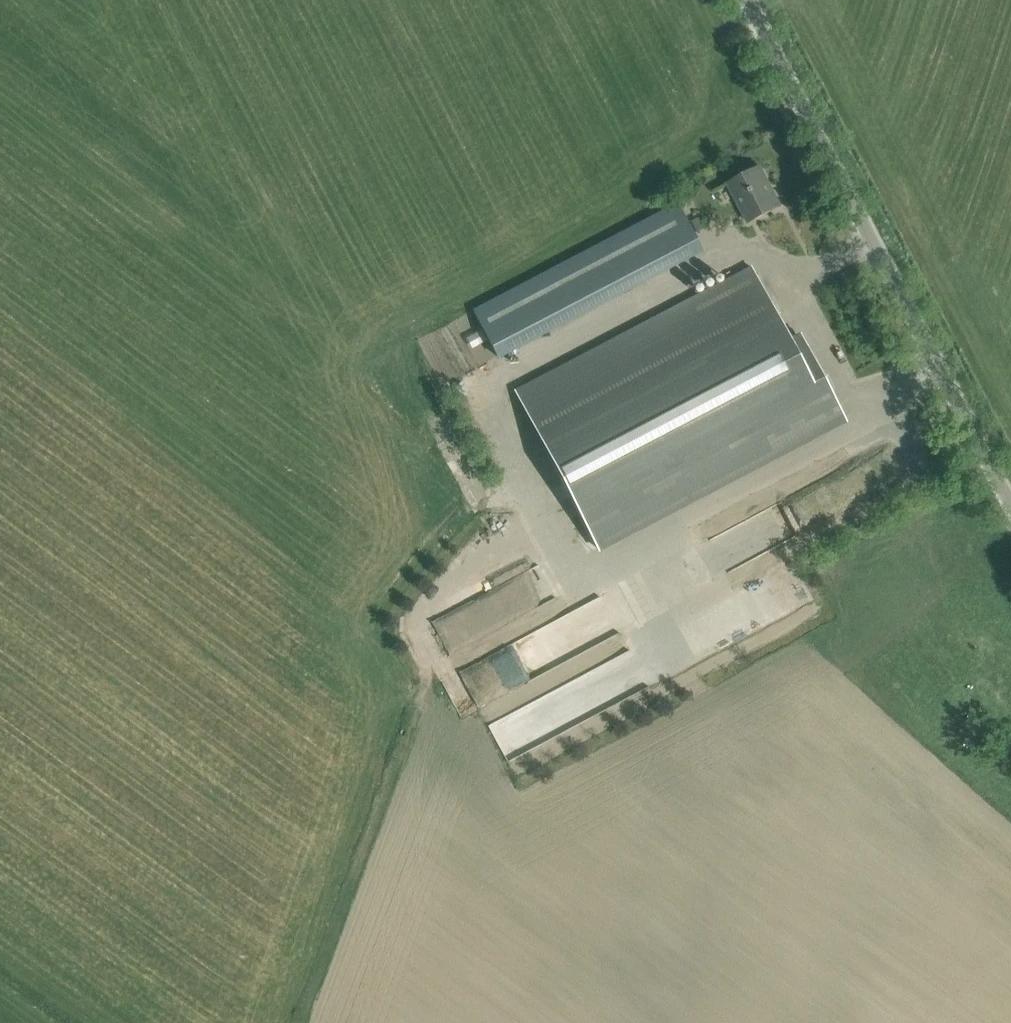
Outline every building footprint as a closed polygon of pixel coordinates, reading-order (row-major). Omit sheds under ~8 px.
[(749,222),(764,215),(781,205),(761,166),(729,182),(749,222)] [(499,357),(576,314),(702,248),(679,204),(553,271),(551,267),(473,308),(499,357)] [(751,266),(515,390),(554,465),(597,548),(845,418),(801,335),(790,340),(751,266)] [(633,663),(605,600),(461,664),(484,715),(575,675),(580,687),(633,663)] [(490,632),(477,602),(436,621),(450,650),(490,632)]
